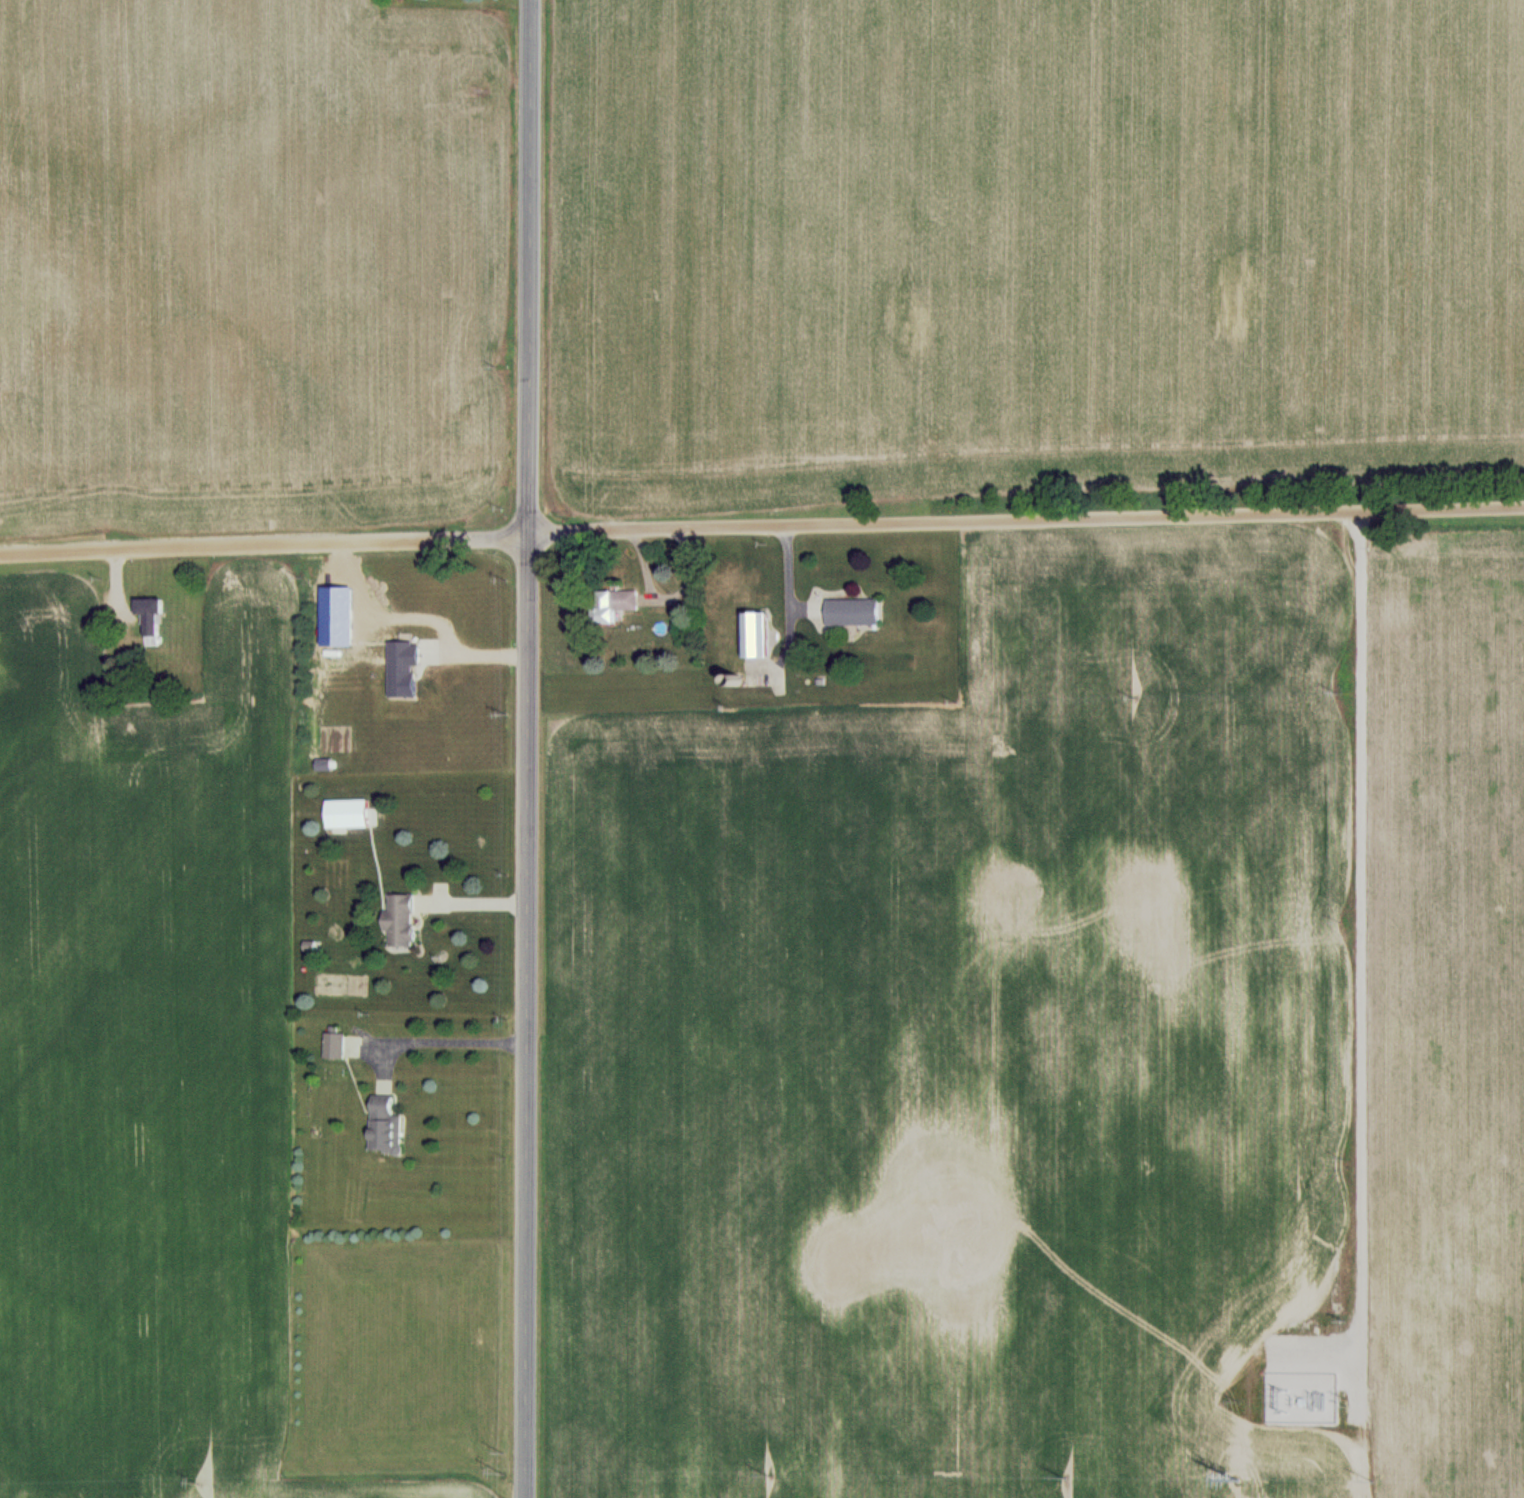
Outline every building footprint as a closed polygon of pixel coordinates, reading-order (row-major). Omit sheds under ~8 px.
[(638,611),(638,591),(594,591),(594,624),(616,624),(616,611),(638,611)] [(135,615),(144,615),(144,646),(161,646),(161,599),(135,599),(135,615)] [(879,599),(826,599),(826,625),(879,625),(879,599)] [(766,614),(743,614),(743,659),(766,659),(766,614)] [(383,931),(388,931),(388,947),(413,947),(413,894),(388,894),(388,910),(383,910),(383,931)] [(344,1059),(344,1033),(324,1033),(324,1059),(344,1059)] [(371,1095),(369,1152),(401,1153),(402,1116),(392,1115),(392,1096),(371,1095)]
